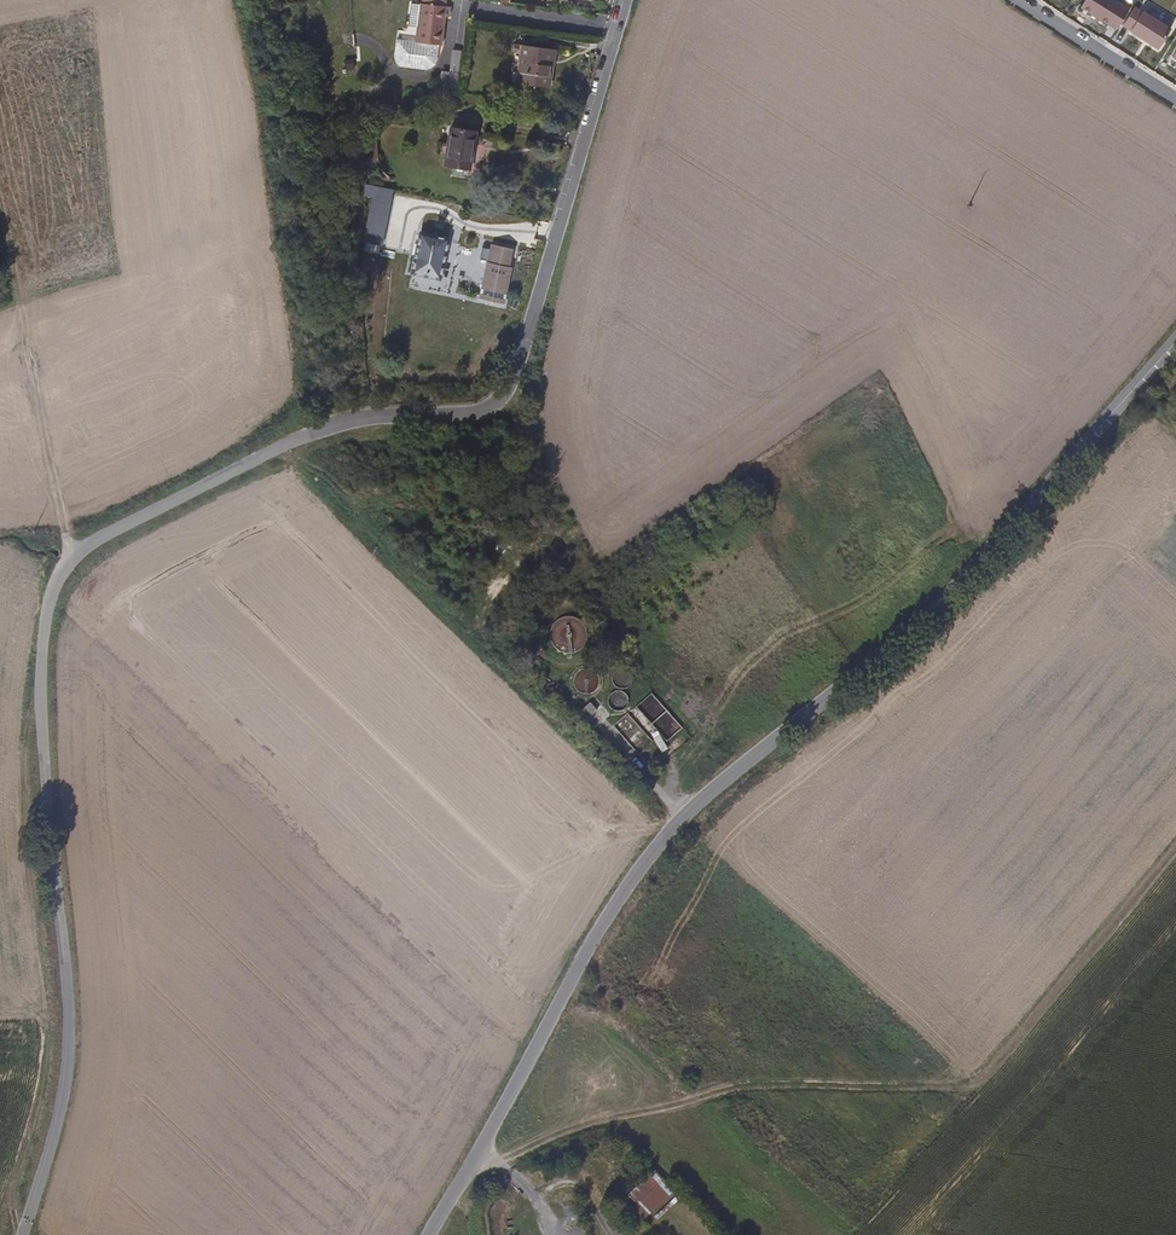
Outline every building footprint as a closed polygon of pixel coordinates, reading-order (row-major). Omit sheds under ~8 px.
[(441,19),(446,18),(446,9),(441,9),(442,0),(419,0),(418,8),(407,7),(405,30),(415,30),(413,45),(393,44),(393,57),(397,70),(424,72),(435,62),(436,48),(439,48),(441,19)] [(1114,0),(1083,0),(1079,8),(1107,24),(1119,3),(1114,0)] [(1170,24),(1141,8),(1140,9),(1133,5),(1122,23),(1130,28),(1130,29),(1159,45),(1170,24)] [(550,81),(554,56),(550,55),(552,41),(522,36),(515,76),(550,81)] [(454,82),(455,66),(459,44),(455,44),(452,67),(443,66),(441,79),(454,82)] [(460,83),(466,45),(459,44),(455,66),(454,82),(460,83)] [(468,160),(475,122),(452,118),(445,156),(453,157),(468,160)] [(467,166),(468,160),(453,157),(452,163),(467,166)] [(382,248),(392,209),(374,204),(364,244),(382,248)] [(450,242),(422,236),(412,280),(441,285),(450,242)] [(482,293),(506,298),(515,251),(492,247),(491,251),(483,249),(480,262),(487,263),(482,293)] [(624,1196),(643,1218),(672,1192),(653,1170),(624,1196)]
